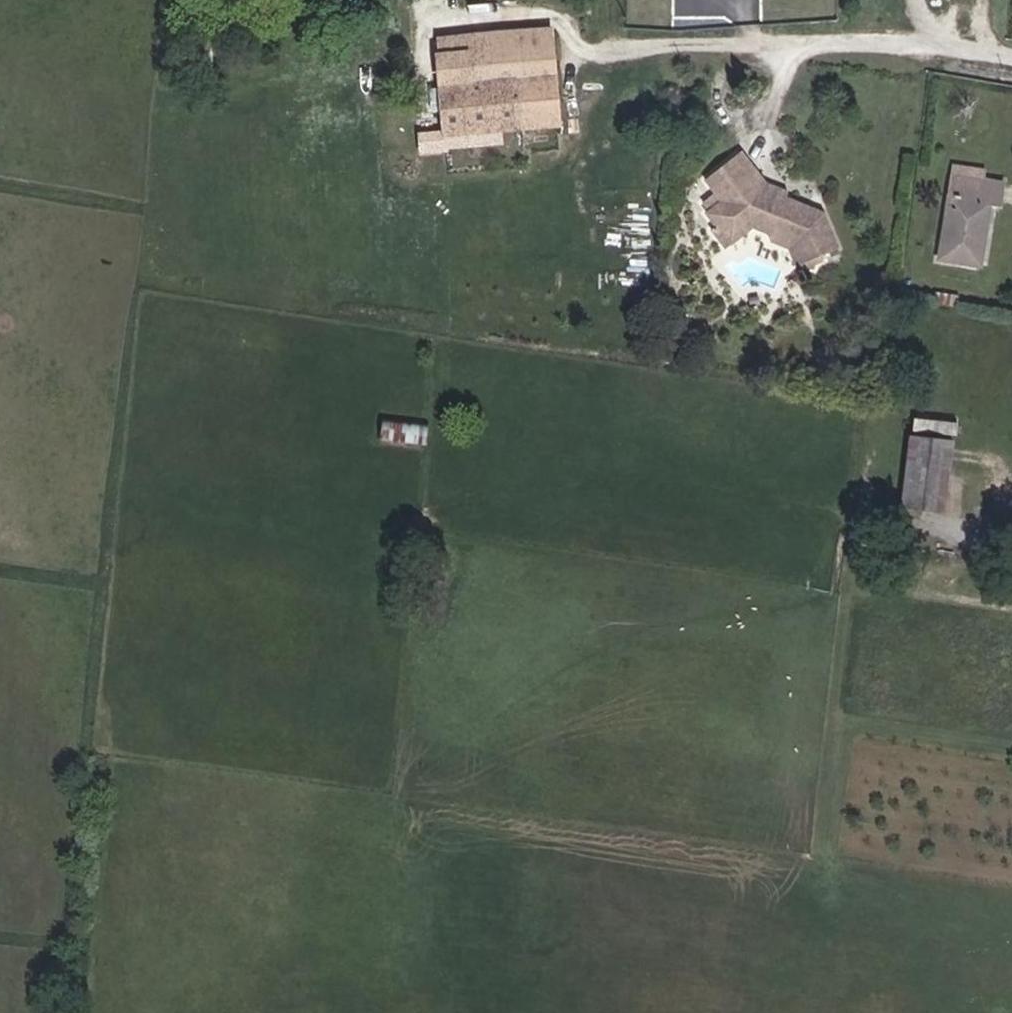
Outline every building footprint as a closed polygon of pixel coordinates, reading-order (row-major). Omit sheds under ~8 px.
[(444,131),(561,119),(556,29),(438,37),(444,131)] [(763,197),(766,186),(750,181),(722,146),(712,154),(748,196),(752,192),(763,197)] [(817,239),(805,214),(763,197),(752,192),(748,196),(712,154),(683,175),(692,187),(677,199),(685,210),(676,217),(690,234),(701,225),(710,235),(718,225),(741,235),(764,244),(774,257),(773,260),(787,265),(805,253),(801,250),(817,239)] [(975,204),(980,173),(960,169),(961,160),(924,154),(908,254),(952,261),(962,202),(975,204)] [(690,251),(710,235),(701,225),(690,234),(681,241),(690,251)] [(774,257),(764,244),(741,235),(739,243),(758,249),(764,258),(773,260),(774,257)] [(880,519),(926,525),(935,451),(890,444),(880,519)]
